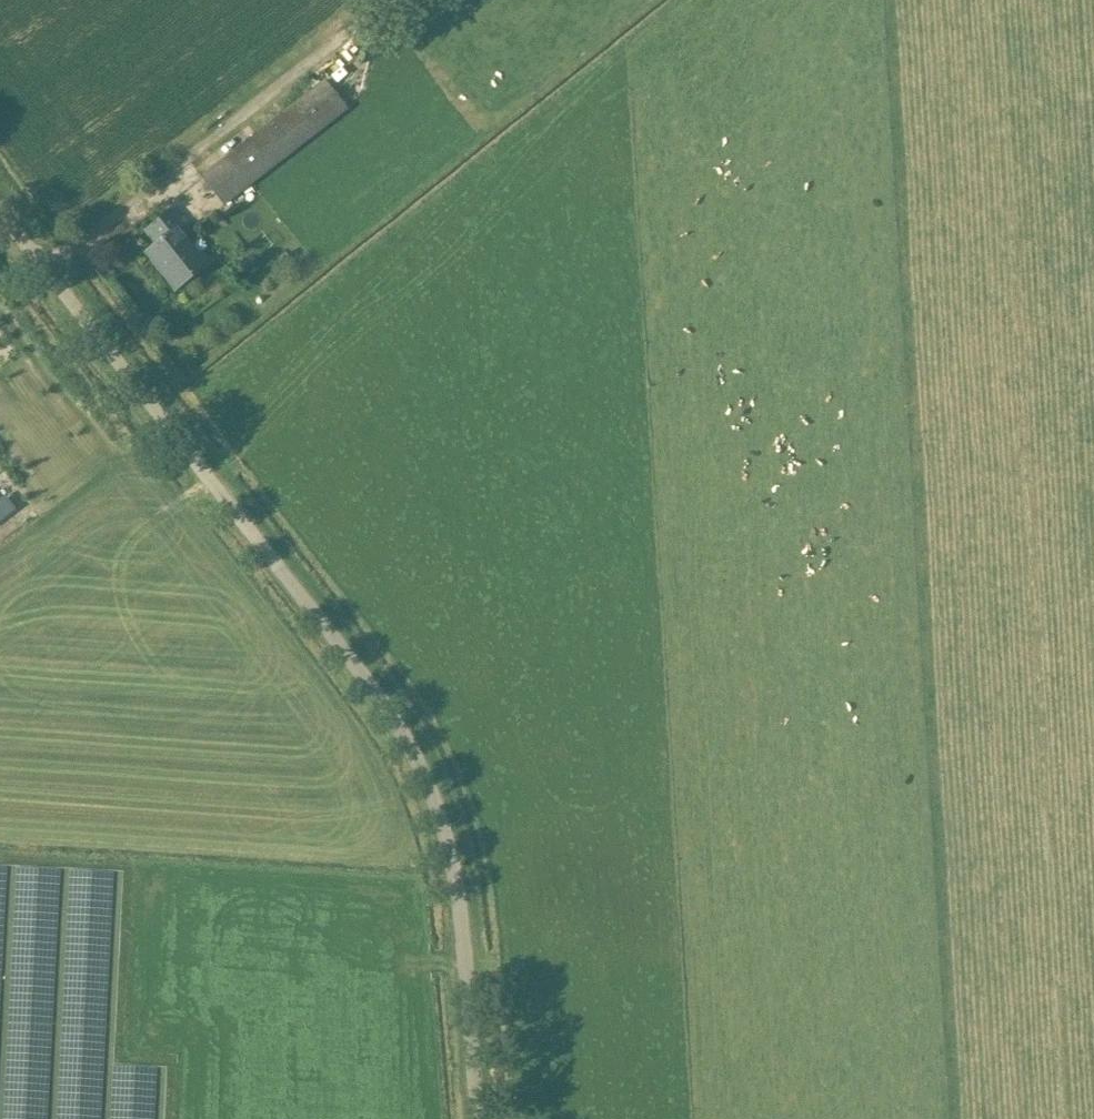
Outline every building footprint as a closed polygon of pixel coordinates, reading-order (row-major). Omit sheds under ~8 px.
[(347,111),(324,81),(200,177),(223,208),(347,111)] [(158,247),(145,257),(156,272),(161,268),(178,290),(206,267),(184,239),(190,235),(172,212),(146,232),(158,247)]
